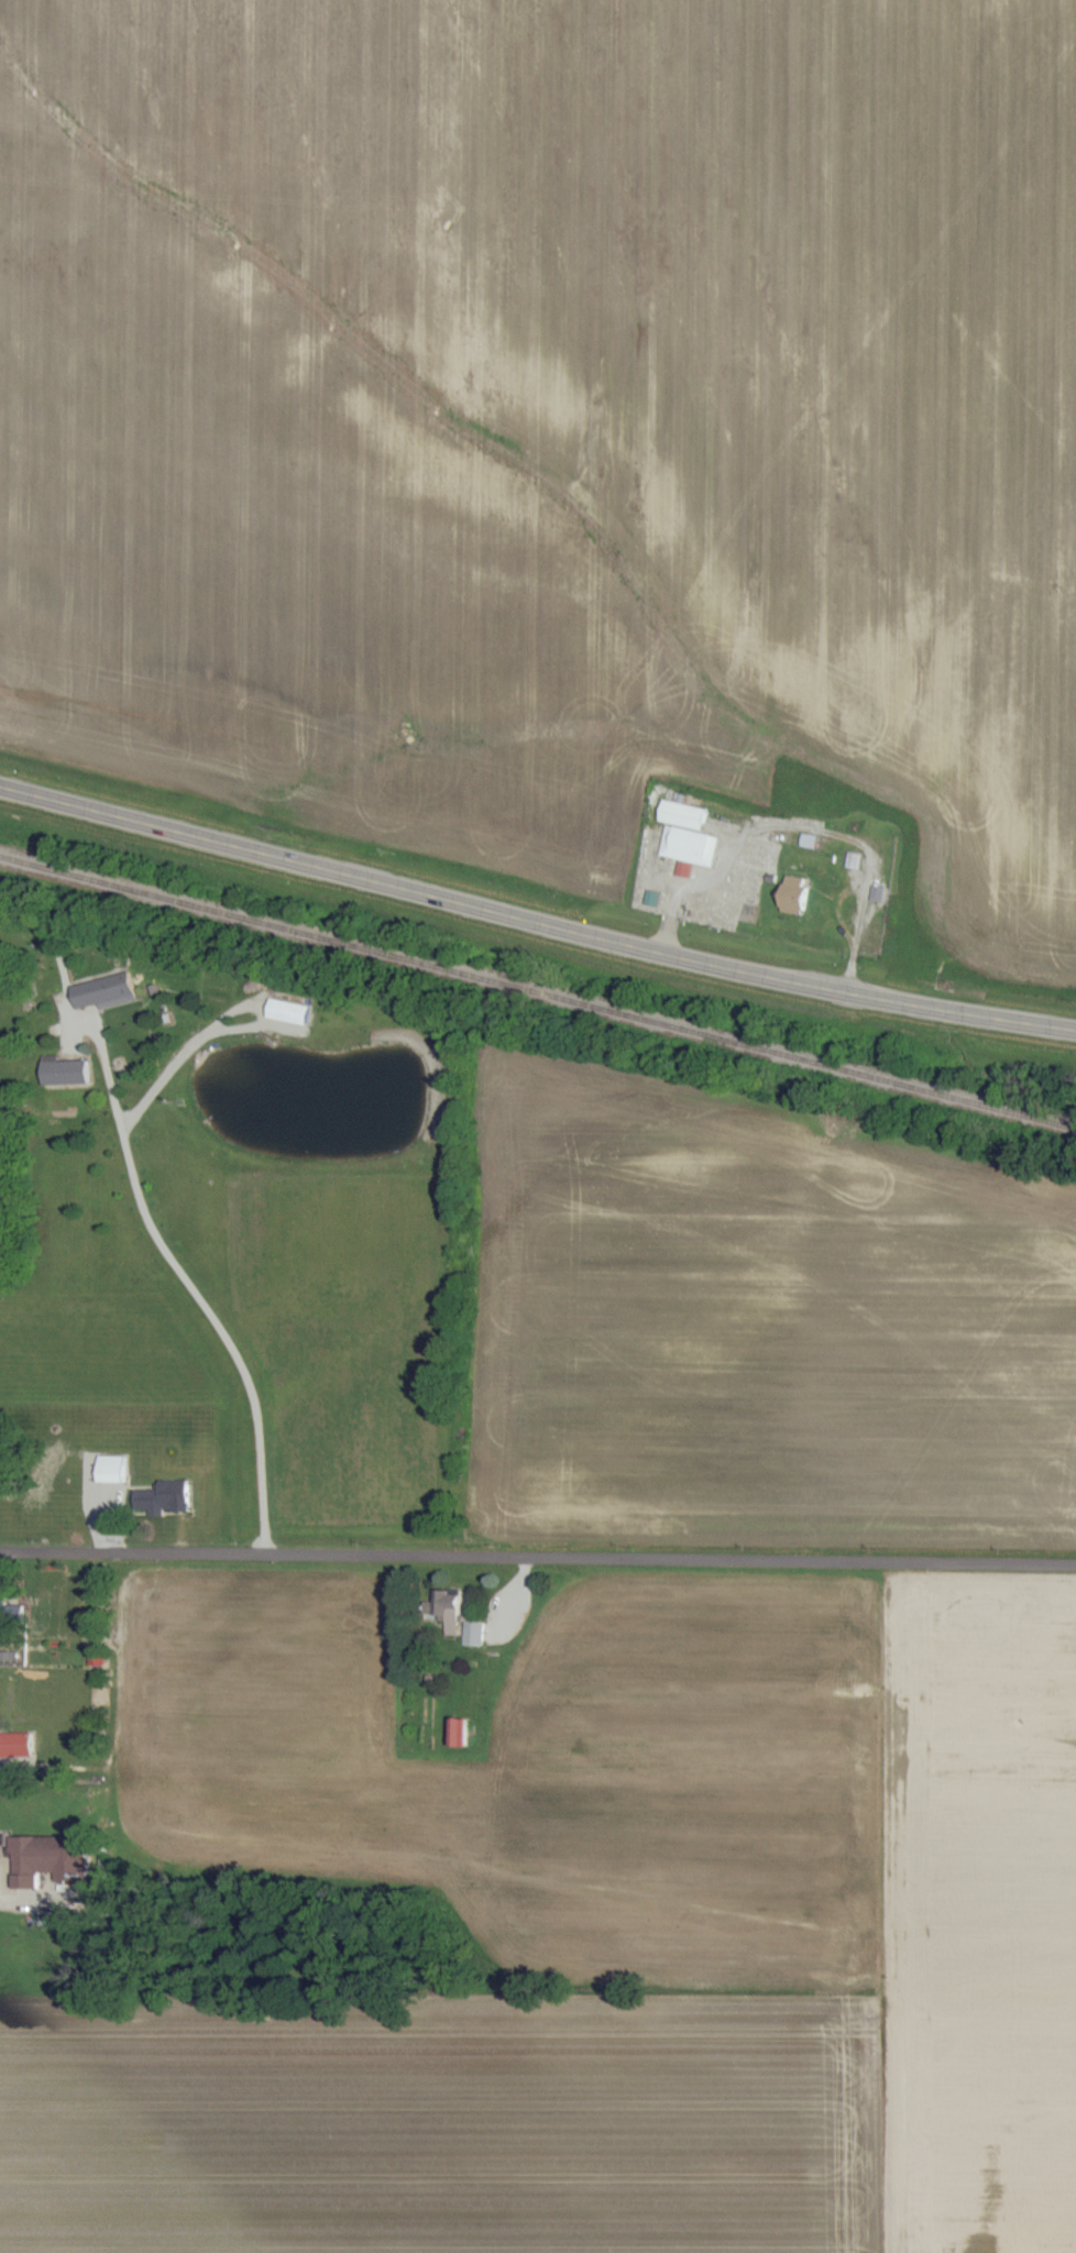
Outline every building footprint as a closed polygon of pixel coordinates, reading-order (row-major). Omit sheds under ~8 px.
[(710,868),(717,836),(699,833),(704,807),(660,799),(655,822),(664,823),(657,857),(676,860),(674,874),(684,876),(686,863),(710,868)] [(859,854),(847,853),(846,867),(857,868),(859,854)] [(778,913),(804,913),(804,877),(778,877),(778,913)] [(132,998),(126,972),(66,985),(71,1011),(132,998)] [(302,1026),(306,1004),(265,997),(261,1019),(302,1026)] [(37,1084),(84,1084),(84,1058),(37,1058),(37,1084)] [(121,1455),(92,1455),(92,1482),(121,1482),(121,1455)] [(129,1488),(129,1510),(171,1510),(171,1488),(129,1488)] [(458,1621),(458,1589),(428,1589),(428,1602),(420,1602),(420,1621),(458,1621)] [(20,1600),(0,1599),(0,1622),(19,1623),(20,1600)] [(480,1621),(461,1621),(461,1645),(480,1645),(480,1621)] [(464,1747),(464,1718),(445,1718),(445,1747),(464,1747)] [(0,1733),(0,1756),(26,1756),(26,1733),(0,1733)] [(5,1837),(6,1889),(32,1889),(32,1873),(50,1873),(50,1882),(85,1882),(85,1836),(5,1837)]
